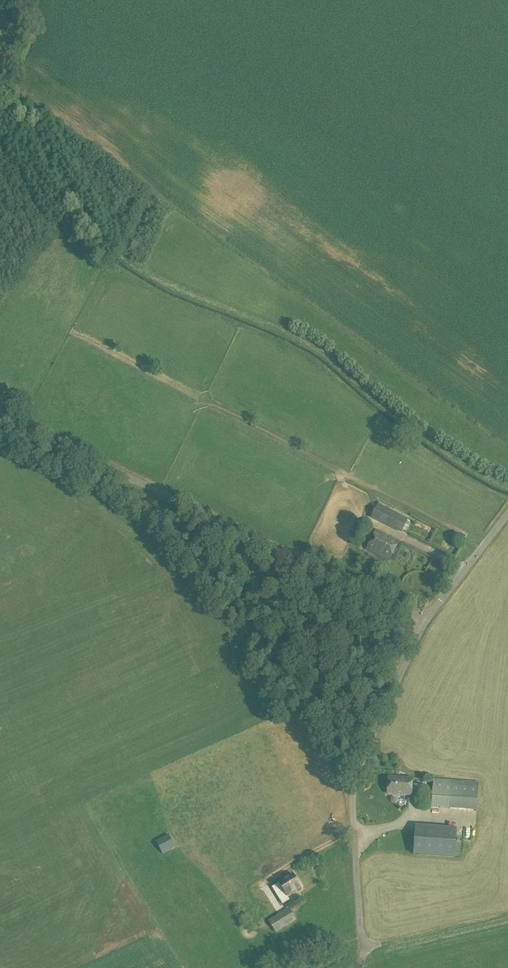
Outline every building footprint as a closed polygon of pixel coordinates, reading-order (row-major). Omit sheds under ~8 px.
[(402,533),(410,518),(379,502),(371,518),(402,533)] [(389,561),(399,542),(376,530),(366,549),(389,561)] [(410,795),(411,779),(387,777),(386,793),(410,795)] [(476,812),(479,785),(432,781),(430,808),(476,812)] [(455,828),(415,826),(413,854),(453,856),(455,828)] [(184,834),(176,839),(185,855),(194,850),(184,834)] [(163,854),(175,848),(169,835),(156,841),(163,854)] [(282,905),(289,900),(286,896),(300,887),(292,875),(272,888),(282,905)] [(276,932),(296,920),(289,908),(268,921),(276,932)]
